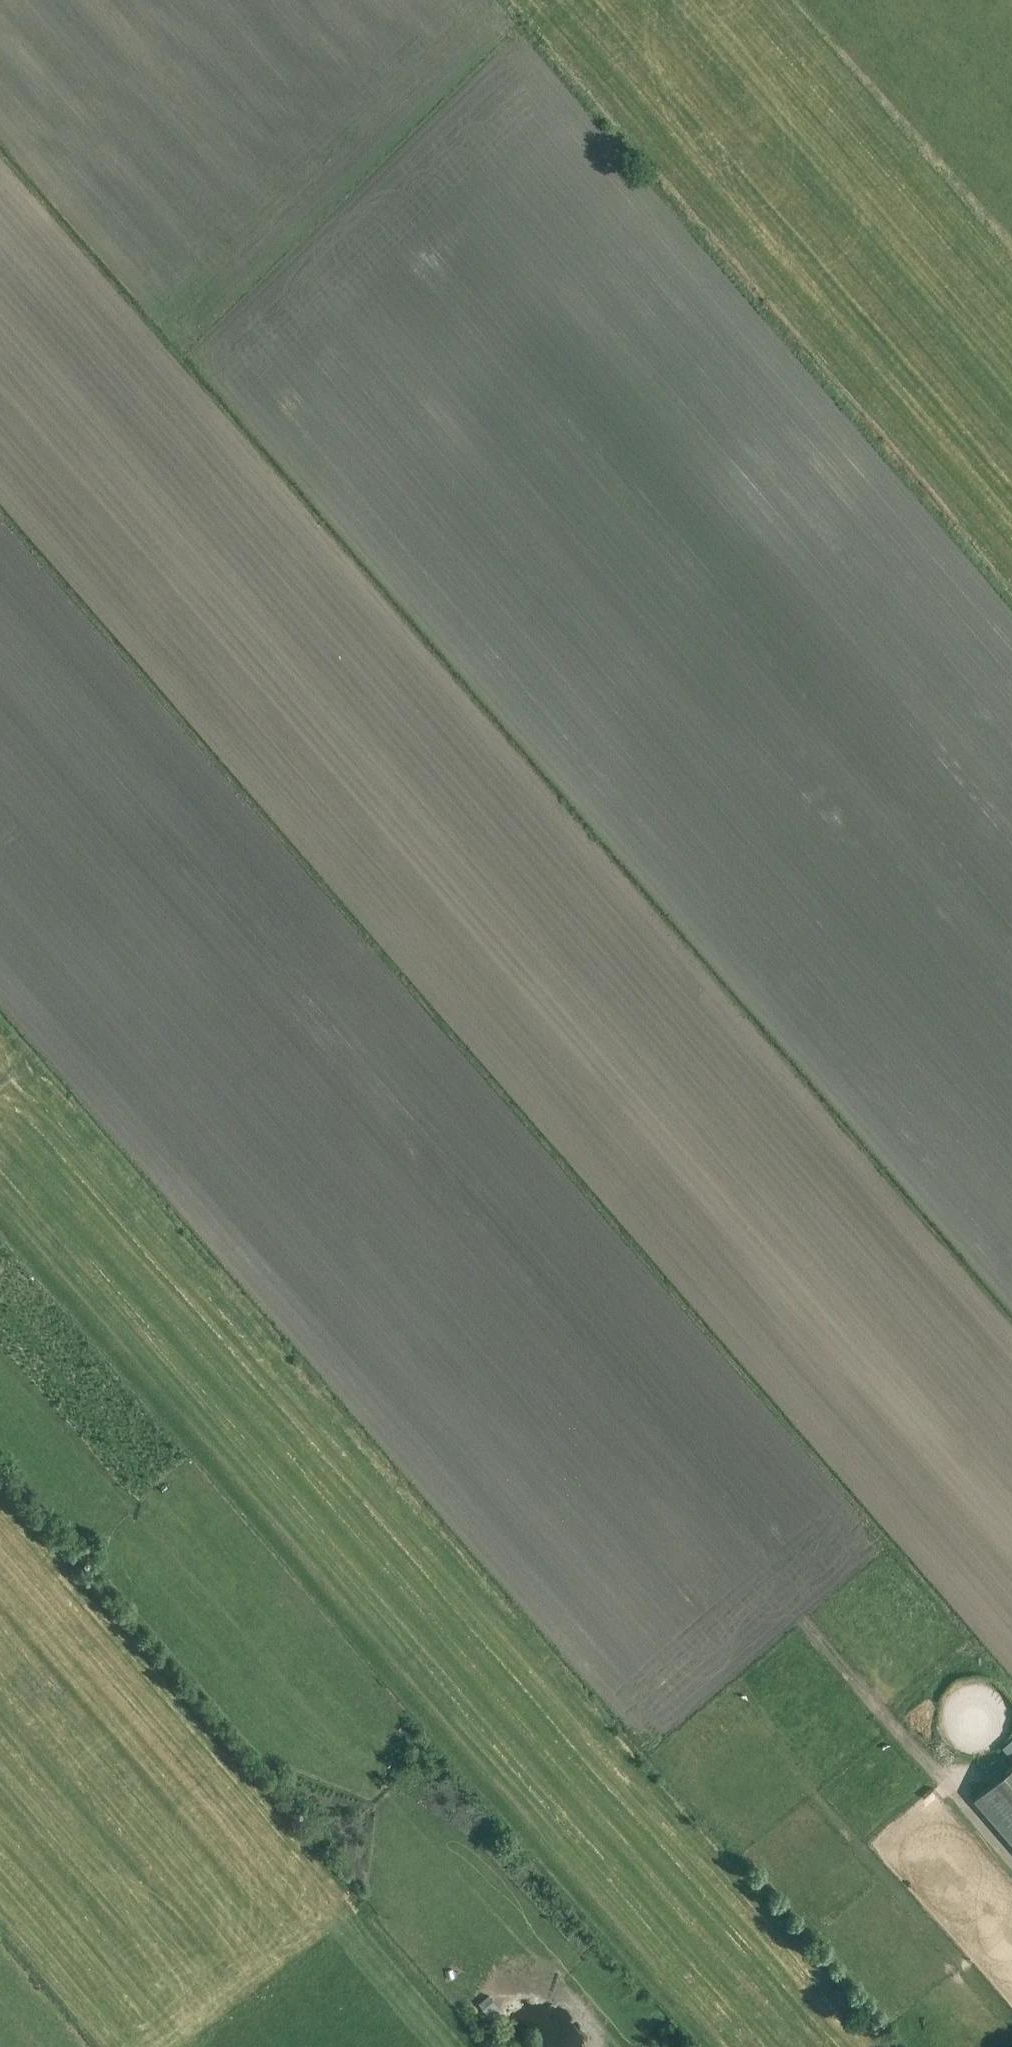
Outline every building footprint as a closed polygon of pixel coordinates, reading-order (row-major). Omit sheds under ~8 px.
[(976,1798),(1011,1840),(1011,1767),(976,1798)]
